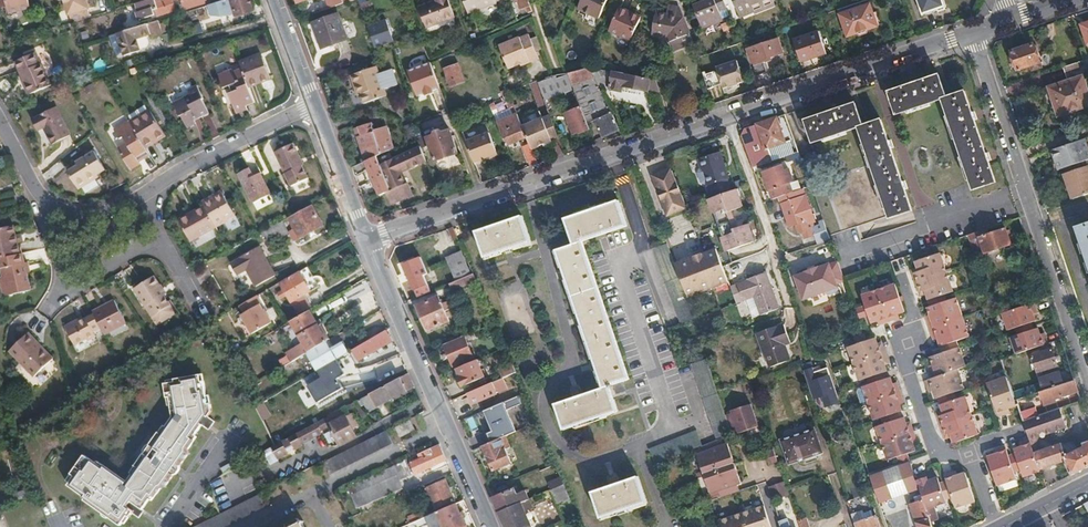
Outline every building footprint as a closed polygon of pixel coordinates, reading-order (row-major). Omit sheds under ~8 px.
[(28,0),(6,0),(10,14),(30,8),(28,0)] [(74,22),(75,22),(91,17),(89,9),(90,8),(87,0),(65,0),(69,15),(71,14),(74,22)] [(172,0),(153,0),(139,4),(142,13),(148,12),(155,10),(157,16),(176,10),(172,0)] [(207,0),(183,0),(185,9),(207,2),(207,0)] [(227,0),(224,0),(198,8),(201,20),(210,18),(209,14),(229,8),(227,0)] [(250,0),(231,0),(235,14),(253,9),(250,0)] [(424,27),(454,18),(448,0),(436,0),(436,1),(418,7),(424,27)] [(468,14),(496,4),(495,2),(500,0),(462,0),(468,14)] [(528,0),(518,0),(521,8),(526,6),(528,14),(532,12),(528,0)] [(598,18),(605,0),(581,0),(577,9),(598,18)] [(699,28),(730,18),(724,0),(699,0),(700,2),(691,5),(699,28)] [(771,0),(731,0),(738,19),(752,14),(754,20),(776,12),(771,0)] [(921,17),(946,9),(943,0),(915,0),(921,17)] [(839,14),(846,36),(876,26),(869,4),(839,14)] [(617,7),(606,31),(629,42),(639,20),(630,15),(630,13),(617,7)] [(688,36),(678,9),(667,7),(665,16),(654,15),(650,36),(665,38),(671,53),(683,48),(679,39),(688,36)] [(148,12),(150,18),(157,16),(155,10),(148,12)] [(142,13),(140,14),(142,21),(150,18),(148,12),(142,13)] [(754,20),(752,14),(738,19),(740,25),(754,20)] [(346,40),(337,15),(333,16),(342,41),(346,40)] [(342,41),(333,16),(312,23),(321,49),(342,41)] [(385,19),(367,25),(375,49),(393,42),(385,19)] [(151,37),(162,34),(158,21),(157,21),(134,29),(118,34),(121,44),(127,42),(130,50),(139,47),(137,39),(151,35),(151,37)] [(1087,45),(1087,44),(1087,22),(1080,25),(1087,45)] [(818,31),(792,40),(799,59),(813,54),(815,58),(826,54),(818,31)] [(498,46),(508,69),(517,65),(527,60),(528,62),(537,57),(538,57),(527,34),(517,39),(516,37),(498,46)] [(691,45),(688,36),(679,39),(683,48),(691,45)] [(747,49),(751,63),(783,53),(778,39),(747,49)] [(729,54),(741,50),(739,44),(727,48),(729,54)] [(1032,44),(1009,51),(1016,70),(1030,65),(1031,70),(1040,67),(1032,44)] [(50,84),(41,62),(37,63),(32,52),(14,59),(28,93),(50,84)] [(813,54),(799,59),(800,63),(815,58),(813,54)] [(253,56),(239,60),(241,68),(248,86),(270,78),(262,57),(254,60),(253,56)] [(1063,67),(1068,80),(1049,87),(1052,97),(1058,95),(1064,113),(1087,105),(1087,89),(1084,76),(1087,74),(1087,58),(1063,67)] [(715,69),(722,88),(743,82),(736,62),(715,69)] [(439,90),(430,64),(408,72),(414,90),(417,98),(425,95),(426,97),(433,94),(432,92),(439,90)] [(456,64),(443,69),(449,86),(463,82),(456,64)] [(360,96),(363,105),(388,97),(378,67),(351,76),(358,97),(360,96)] [(246,104),(254,102),(248,86),(241,68),(234,70),(233,68),(218,73),(222,87),(229,84),(232,90),(228,92),(237,113),(248,109),(246,104)] [(602,93),(589,69),(581,70),(568,73),(571,83),(581,108),(587,125),(594,121),(601,137),(618,131),(609,108),(602,93)] [(610,90),(613,73),(598,70),(589,69),(602,93),(610,90)] [(571,83),(568,73),(560,74),(552,76),(545,78),(538,81),(537,81),(542,94),(571,83)] [(647,91),(649,79),(636,77),(613,73),(610,90),(621,92),(623,87),(647,91)] [(896,113),(942,98),(973,189),(996,181),(989,161),(992,160),(989,151),(986,152),(977,125),(975,119),(977,118),(974,110),(972,110),(965,90),(947,96),(940,74),(918,81),(917,79),(909,82),(909,84),(889,92),(896,113)] [(657,88),(655,81),(652,80),(649,79),(647,91),(657,88)] [(203,96),(196,83),(186,87),(189,93),(172,101),(179,114),(181,113),(187,125),(191,123),(195,121),(193,118),(208,111),(201,97),(203,96)] [(516,115),(511,101),(509,96),(504,98),(509,108),(492,115),(496,123),(516,115)] [(143,100),(122,112),(127,119),(148,107),(143,100)] [(812,142),(858,127),(889,218),(911,210),(904,189),(908,188),(904,178),(901,179),(890,148),(894,147),(895,147),(891,138),(887,139),(880,119),(863,125),(855,102),(835,110),(834,107),(825,110),(826,113),(805,120),(812,142)] [(64,126),(53,105),(36,113),(36,115),(31,118),(36,129),(42,126),(47,135),(64,126)] [(148,107),(127,119),(129,123),(142,143),(155,135),(157,138),(165,133),(148,107)] [(587,125),(581,108),(564,114),(572,134),(577,132),(578,134),(580,134),(582,135),(587,134),(587,131),(589,131),(587,125)] [(558,138),(547,109),(538,112),(541,119),(550,141),(558,138)] [(521,126),(516,115),(496,123),(505,146),(526,138),(521,126)] [(793,138),(785,115),(776,118),(784,141),(786,140),(793,138)] [(784,141),(776,118),(758,125),(739,131),(749,161),(766,155),(764,148),(765,148),(767,151),(777,147),(776,144),(784,141)] [(550,141),(541,119),(521,126),(526,138),(530,148),(550,141)] [(138,160),(148,154),(143,146),(142,143),(129,123),(114,132),(119,141),(123,139),(127,147),(119,152),(129,169),(139,162),(138,160)] [(375,158),(391,150),(384,130),(370,134),(368,128),(358,130),(360,137),(356,139),(365,162),(375,158)] [(456,155),(450,133),(448,132),(442,134),(438,131),(433,133),(433,137),(426,139),(434,162),(456,155)] [(495,153),(487,132),(463,141),(472,162),(495,153)] [(142,143),(143,146),(157,138),(155,135),(142,143)] [(798,153),(796,148),(793,138),(786,140),(789,148),(792,155),(798,153)] [(1084,140),(1050,151),(1057,170),(1087,160),(1087,151),(1084,140)] [(301,161),(293,144),(274,152),(290,188),(308,180),(302,167),(299,167),(297,162),(301,161)] [(103,167),(91,148),(75,159),(78,163),(66,170),(77,187),(96,174),(95,172),(103,167)] [(404,185),(399,175),(398,172),(407,169),(408,171),(425,163),(419,148),(378,167),(389,192),(404,185)] [(769,163),(792,155),(789,148),(767,156),(769,163)] [(534,158),(530,150),(523,152),(529,167),(537,164),(534,158)] [(706,184),(707,188),(711,199),(731,192),(727,181),(729,180),(720,152),(698,160),(700,167),(699,168),(697,171),(701,183),(704,185),(706,184)] [(389,192),(378,167),(375,158),(365,162),(379,196),(385,194),(389,192)] [(367,171),(364,163),(351,169),(354,177),(367,171)] [(792,192),(787,177),(790,176),(788,170),(785,171),(783,165),(762,172),(772,200),(792,192)] [(1087,167),(1063,175),(1071,200),(1087,194),(1087,168),(1087,167)] [(688,212),(676,168),(653,174),(665,218),(688,212)] [(252,178),(250,175),(247,169),(236,175),(253,204),(270,195),(259,175),(252,178)] [(390,205),(411,196),(406,184),(404,185),(389,192),(385,194),(390,205)] [(714,205),(736,197),(734,191),(731,192),(711,199),(708,200),(724,245),(728,244),(714,205)] [(211,195),(200,201),(203,206),(214,228),(235,217),(222,193),(212,198),(211,195)] [(805,194),(780,203),(782,210),(785,209),(788,217),(785,218),(788,228),(804,222),(805,226),(814,223),(805,194)] [(752,244),(746,226),(736,229),(730,213),(740,209),(736,197),(714,205),(728,244),(724,245),(726,253),(752,244)] [(556,407),(565,434),(618,414),(609,388),(630,381),(581,245),(626,229),(617,204),(564,223),(573,247),(556,253),(605,389),(584,397),(581,391),(572,394),(575,400),(556,407)] [(189,241),(214,228),(203,206),(177,220),(189,241)] [(311,206),(291,217),(289,218),(299,238),(322,226),(311,206)] [(704,253),(692,223),(689,214),(677,219),(695,263),(706,259),(704,253)] [(476,232),(485,257),(531,242),(522,216),(476,232)] [(829,238),(823,221),(818,223),(819,226),(812,228),(817,242),(822,241),(829,238)] [(282,222),(269,229),(273,237),(286,230),(282,222)] [(1075,227),(1087,266),(1087,222),(1075,227)] [(20,254),(17,244),(15,236),(13,225),(0,228),(0,258),(20,254)] [(458,239),(453,228),(442,231),(448,243),(458,239)] [(976,256),(1016,243),(1014,234),(1008,236),(1005,229),(988,235),(986,228),(985,229),(969,234),(976,256)] [(15,236),(17,244),(24,242),(22,234),(15,236)] [(696,318),(684,287),(668,245),(667,241),(652,247),(682,323),(696,318)] [(273,277),(258,248),(238,258),(239,260),(230,265),(235,276),(245,271),(254,287),(273,277)] [(460,250),(444,257),(454,280),(470,273),(460,250)] [(948,272),(942,253),(918,261),(920,267),(922,272),(915,274),(918,283),(948,272)] [(20,254),(0,258),(0,285),(2,295),(28,289),(24,271),(22,262),(20,254)] [(434,291),(420,260),(404,266),(418,298),(434,291)] [(844,281),(837,262),(829,265),(828,264),(818,267),(817,266),(804,270),(804,272),(794,275),(802,299),(825,291),(825,293),(829,294),(835,292),(837,289),(835,283),(844,281)] [(777,308),(764,271),(746,278),(747,280),(730,286),(736,302),(753,297),(759,314),(777,308)] [(297,272),(279,283),(282,288),(275,292),(278,298),(286,294),(289,300),(295,312),(308,305),(301,293),(307,290),(297,272)] [(955,292),(948,272),(918,283),(921,292),(928,290),(929,293),(931,300),(955,292)] [(461,287),(476,280),(473,274),(458,281),(461,287)] [(156,290),(159,288),(152,277),(132,290),(143,308),(147,306),(154,318),(168,309),(161,299),(156,290)] [(905,312),(895,285),(879,291),(889,322),(898,319),(897,315),(905,312)] [(163,286),(159,288),(156,290),(161,299),(168,295),(163,286)] [(889,322),(879,291),(861,296),(865,308),(869,317),(871,323),(877,321),(879,325),(889,322)] [(256,296),(239,306),(243,313),(241,315),(252,334),(271,323),(264,309),(263,310),(260,305),(261,304),(256,296)] [(439,297),(416,307),(427,331),(449,322),(439,297)] [(964,317),(957,297),(928,307),(930,316),(934,315),(935,319),(929,321),(931,328),(964,317)] [(98,329),(101,335),(122,324),(111,302),(90,312),(91,316),(98,329)] [(1034,321),(1031,314),(1035,312),(1032,303),(1001,314),(1006,331),(1014,328),(1030,323),(1034,321)] [(147,306),(143,308),(151,320),(154,318),(147,306)] [(869,317),(865,308),(855,311),(858,320),(869,317)] [(308,353),(326,342),(310,312),(291,322),(286,325),(283,327),(295,348),(288,352),(293,361),(294,361),(307,353),(308,353)] [(98,329),(91,316),(78,323),(77,321),(63,328),(72,346),(85,340),(86,342),(94,338),(92,333),(98,329)] [(971,335),(964,317),(931,328),(934,335),(940,334),(941,338),(939,338),(942,345),(958,340),(971,335)] [(776,323),(754,332),(761,351),(764,350),(769,366),(789,360),(783,343),(789,341),(783,323),(776,325),(776,323)] [(1015,332),(1031,326),(1030,323),(1014,328),(1015,332)] [(1016,336),(1033,330),(1031,326),(1015,332),(1016,336)] [(1047,345),(1043,335),(1039,336),(1036,329),(1033,330),(1016,336),(1009,338),(1015,355),(1047,345)] [(392,341),(386,332),(353,351),(352,351),(357,361),(358,361),(366,356),(392,341)] [(865,340),(863,332),(854,335),(857,343),(865,340)] [(51,359),(26,333),(9,349),(35,375),(51,359)] [(473,357),(464,336),(444,345),(453,366),(473,357)] [(884,352),(881,342),(876,344),(874,337),(865,340),(857,343),(848,347),(853,363),(884,352)] [(236,340),(226,345),(231,357),(241,351),(236,340)] [(943,349),(959,344),(958,340),(942,345),(943,349)] [(318,371),(336,361),(326,342),(308,353),(307,353),(318,371)] [(960,348),(959,344),(943,349),(944,353),(960,348)] [(967,366),(960,348),(944,353),(931,358),(934,366),(936,365),(937,369),(930,371),(932,378),(958,369),(967,366)] [(1030,355),(1036,372),(1057,366),(1051,348),(1030,355)] [(888,363),(884,352),(853,363),(859,380),(866,378),(881,373),(886,371),(884,364),(888,363)] [(370,366),(367,359),(360,364),(363,370),(370,366)] [(294,361),(281,369),(284,374),(298,366),(294,361)] [(485,377),(478,361),(457,370),(462,379),(459,379),(462,386),(464,387),(485,377)] [(517,373),(512,362),(507,363),(508,366),(498,370),(502,380),(503,379),(517,373)] [(386,373),(382,366),(368,374),(372,381),(386,373)] [(67,486),(91,502),(92,503),(91,505),(120,526),(127,516),(129,517),(131,513),(133,511),(124,505),(128,500),(141,508),(153,490),(155,492),(160,484),(164,483),(189,448),(188,445),(192,439),(190,437),(202,420),(198,418),(204,410),(207,413),(209,410),(211,407),(210,399),(207,399),(202,376),(200,377),(199,369),(173,375),(173,377),(163,379),(165,393),(168,393),(172,416),(160,433),(158,431),(149,445),(144,447),(143,449),(144,453),(134,466),(136,468),(127,481),(125,480),(104,467),(102,468),(83,455),(70,475),(73,476),(67,486)] [(964,389),(958,369),(932,378),(925,380),(928,388),(935,386),(936,390),(933,391),(936,398),(939,397),(954,392),(964,389)] [(1063,383),(1059,372),(1040,379),(1043,390),(1063,383)] [(882,376),(881,373),(866,378),(867,381),(882,376)] [(375,407),(414,387),(408,374),(369,395),(375,407)] [(1018,404),(1008,375),(987,382),(999,416),(1006,413),(1004,405),(1008,404),(1009,408),(1018,404)] [(883,379),(882,376),(867,381),(868,385),(883,379)] [(898,393),(895,383),(891,384),(889,377),(883,379),(868,385),(862,387),(868,404),(898,393)] [(494,395),(507,389),(503,379),(502,380),(468,394),(473,405),(493,396),(494,395)] [(1056,399),(1079,392),(1075,380),(1063,383),(1043,390),(1041,391),(1046,408),(1057,404),(1056,399)] [(955,396),(954,392),(939,397),(940,401),(955,396)] [(902,403),(898,393),(868,404),(873,420),(880,418),(895,412),(900,410),(898,404),(902,403)] [(458,413),(471,407),(465,394),(452,401),(458,413)] [(972,415),(965,395),(956,398),(941,403),(943,410),(944,414),(938,416),(941,426),(972,415)] [(264,403),(255,407),(263,423),(272,418),(264,403)] [(759,428),(751,405),(725,414),(731,431),(737,429),(739,433),(739,434),(759,428)] [(1066,428),(1060,408),(1037,417),(1024,422),(1030,439),(1040,470),(1067,460),(1066,456),(1061,445),(1044,451),(1039,448),(1037,443),(1038,442),(1039,439),(1040,437),(1053,432),(1057,435),(1064,432),(1066,428)] [(1037,417),(1034,409),(1021,414),(1024,422),(1037,417)] [(207,413),(204,410),(198,418),(202,420),(209,425),(211,421),(207,418),(209,414),(207,413)] [(896,416),(895,412),(880,418),(881,421),(896,416)] [(346,416),(352,428),(355,426),(357,425),(351,413),(346,416)] [(979,435),(972,415),(941,426),(944,434),(951,431),(952,436),(954,443),(979,435)] [(346,416),(329,424),(339,446),(357,437),(352,428),(346,416)] [(538,423),(535,416),(526,420),(529,427),(538,423)] [(912,432),(908,421),(905,423),(902,417),(897,418),(882,424),(875,426),(881,443),(912,432)] [(326,419),(317,424),(319,429),(329,424),(326,419)] [(416,430),(411,420),(394,429),(399,438),(416,430)] [(317,424),(272,448),(278,460),(287,455),(287,450),(314,436),(312,433),(319,429),(317,424)] [(780,440),(788,464),(822,453),(814,429),(780,440)] [(378,434),(322,462),(328,474),(391,444),(385,431),(378,434)] [(656,465),(687,453),(704,446),(698,432),(650,451),(656,465)] [(914,450),(912,443),(915,441),(912,432),(881,443),(887,459),(897,455),(906,452),(914,450)] [(30,452),(51,444),(47,433),(26,442),(30,452)] [(511,464),(505,451),(510,449),(508,443),(505,437),(483,447),(494,472),(511,464)] [(1030,439),(1019,443),(1021,448),(1014,450),(1015,453),(1020,470),(1022,477),(1041,471),(1040,470),(1030,439)] [(1004,510),(1028,498),(1018,470),(1013,453),(1009,442),(984,451),(1004,510)] [(1087,467),(1087,442),(1079,446),(1080,449),(1066,456),(1067,460),(1068,463),(1067,464),(1072,475),(1087,467)] [(736,464),(728,444),(720,447),(718,443),(710,446),(711,450),(697,455),(704,475),(736,464)] [(439,444),(434,447),(430,448),(432,453),(433,455),(412,464),(416,474),(446,461),(439,444)] [(432,453),(430,448),(347,487),(350,496),(397,476),(399,481),(416,474),(412,464),(433,455),(432,453)] [(778,463),(773,449),(766,451),(770,466),(778,463)] [(908,460),(906,452),(897,455),(900,463),(908,460)] [(915,479),(909,462),(891,467),(869,477),(874,490),(878,502),(918,487),(915,479)] [(743,483),(736,464),(704,475),(712,495),(722,491),(726,490),(728,495),(735,492),(733,486),(740,484),(741,484),(743,483)] [(976,501),(965,473),(958,475),(958,478),(955,479),(952,473),(944,475),(946,481),(952,497),(956,509),(976,501)] [(940,483),(939,478),(932,481),(928,482),(926,475),(915,479),(918,487),(922,500),(926,509),(946,502),(945,500),(940,483)] [(397,476),(350,496),(356,509),(402,489),(399,481),(397,476)] [(593,494),(602,520),(647,503),(637,477),(621,483),(619,476),(607,480),(610,487),(593,494)] [(565,485),(562,479),(550,484),(551,486),(548,488),(549,492),(550,491),(565,485)] [(454,500),(445,480),(427,487),(436,508),(454,500)] [(790,496),(784,481),(776,484),(782,499),(790,496)] [(952,497),(946,481),(943,482),(949,499),(952,497)] [(949,499),(943,482),(940,483),(945,500),(949,499)] [(742,490),(740,484),(733,486),(735,492),(742,490)] [(782,499),(776,484),(770,487),(775,501),(782,499)] [(564,521),(578,514),(571,499),(565,485),(550,491),(564,521)] [(350,496),(347,487),(336,492),(349,518),(358,514),(356,509),(350,496)] [(30,495),(28,488),(12,494),(14,500),(30,495)] [(528,501),(525,491),(515,495),(513,490),(494,499),(500,513),(526,502),(528,501)] [(192,526),(224,526),(265,507),(258,493),(192,526)] [(922,500),(920,497),(917,498),(918,502),(910,505),(918,526),(932,526),(926,509),(922,500)] [(133,511),(131,513),(134,515),(137,510),(141,513),(143,510),(141,508),(128,500),(124,505),(133,511)] [(523,513),(529,510),(526,502),(500,513),(506,526),(529,526),(523,513)] [(456,504),(415,521),(413,522),(415,526),(421,526),(429,524),(430,526),(462,526),(465,526),(456,504)] [(764,506),(742,513),(747,526),(771,526),(764,506)] [(874,510),(854,517),(857,526),(880,526),(874,510)] [(742,513),(718,521),(721,526),(747,526),(742,513)] [(582,524),(578,514),(564,521),(559,523),(561,526),(574,526),(582,524)] [(788,518),(780,521),(781,526),(791,526),(788,518)] [(805,518),(798,520),(799,522),(800,526),(808,526),(805,518)]
